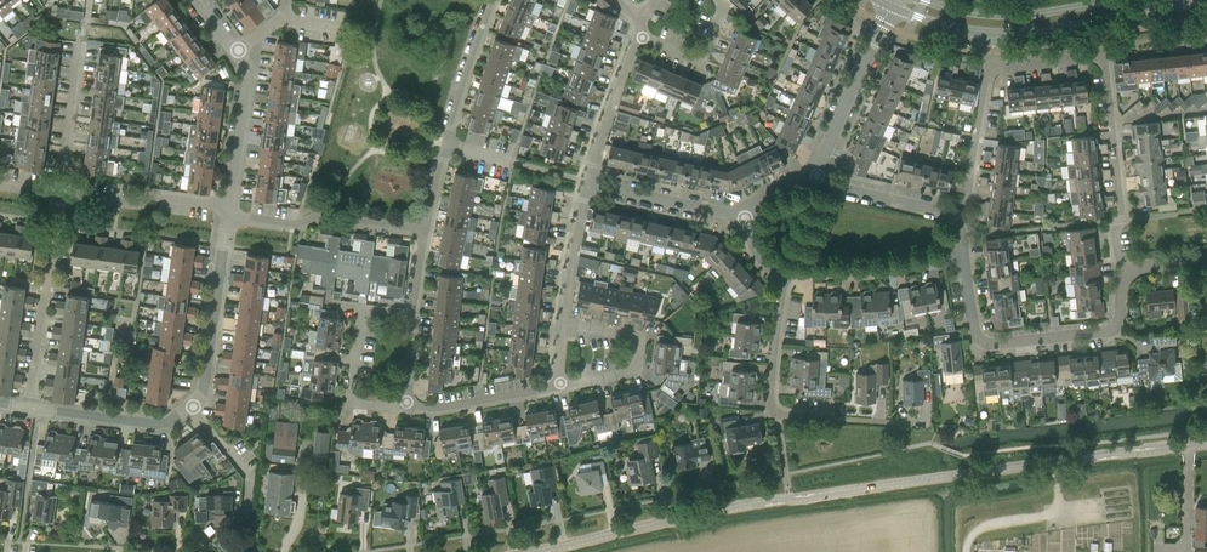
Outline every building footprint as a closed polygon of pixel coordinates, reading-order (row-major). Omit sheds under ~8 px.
[(3,18),(14,10),(11,6),(6,0),(0,0),(0,15),(3,18)] [(148,23),(153,20),(172,6),(167,0),(157,0),(151,5),(140,13),(141,14),(141,15),(141,16),(142,17),(142,18),(143,19),(144,20),(145,22),(147,23),(148,23)] [(253,0),(242,0),(232,7),(240,18),(257,5),(253,0)] [(257,5),(240,18),(246,25),(247,24),(251,29),(275,10),(267,0),(263,0),(257,5)] [(535,1),(533,0),(511,0),(509,4),(530,13),(535,1)] [(595,2),(605,10),(607,11),(611,6),(604,0),(597,0),(595,2)] [(748,4),(744,0),(739,6),(743,10),(748,4)] [(787,13),(798,0),(780,0),(777,3),(787,13)] [(787,13),(797,22),(813,6),(807,0),(798,0),(787,13)] [(525,25),(530,13),(509,4),(504,16),(525,25)] [(180,16),(172,6),(153,20),(161,31),(180,16)] [(57,12),(56,17),(65,18),(66,8),(58,7),(57,12)] [(595,9),(591,22),(612,30),(617,17),(595,9)] [(70,10),(69,18),(83,20),(84,12),(70,10)] [(36,18),(39,22),(45,17),(42,13),(36,18)] [(755,21),(758,24),(763,18),(760,15),(755,21)] [(188,27),(180,16),(161,31),(169,41),(188,27)] [(520,38),(525,25),(504,16),(499,29),(520,38)] [(818,36),(823,38),(842,46),(848,34),(847,33),(850,26),(827,16),(818,36)] [(39,22),(36,18),(29,23),(32,27),(39,22)] [(768,22),(763,18),(758,24),(762,28),(768,22)] [(591,22),(586,34),(607,42),(612,30),(591,22)] [(739,24),(732,41),(753,50),(758,38),(744,32),(746,27),(739,24)] [(196,37),(188,27),(169,41),(177,51),(196,37)] [(131,37),(135,34),(130,28),(126,31),(131,37)] [(15,34),(18,38),(24,33),(21,29),(15,34)] [(337,33),(337,34),(336,40),(343,41),(344,34),(337,33)] [(18,38),(15,34),(8,39),(11,43),(18,38)] [(135,34),(131,37),(136,44),(140,41),(135,34)] [(586,34),(581,47),(603,54),(607,42),(586,34)] [(204,48),(196,37),(177,51),(185,62),(204,48)] [(823,38),(818,49),(837,58),(842,46),(823,38)] [(523,48),(517,46),(495,39),(491,51),(513,58),(519,60),(523,48)] [(30,48),(29,61),(57,65),(59,52),(60,52),(61,43),(45,40),(44,50),(30,48)] [(277,42),(275,55),(305,59),(307,42),(296,41),(296,44),(277,42)] [(732,41),(727,53),(748,62),(753,50),(732,41)] [(332,46),(329,63),(340,65),(344,53),(343,43),(336,42),(335,46),(332,46)] [(121,69),(123,56),(110,54),(111,49),(102,47),(101,53),(99,66),(121,69)] [(581,47),(577,59),(598,67),(599,66),(603,54),(581,47)] [(212,58),(204,48),(185,62),(182,65),(190,75),(193,73),(198,79),(216,65),(211,59),(212,58)] [(147,58),(151,55),(146,49),(142,52),(147,58)] [(818,49),(812,61),(832,70),(837,58),(818,49)] [(895,55),(889,67),(909,76),(914,64),(919,66),(922,58),(904,50),(900,57),(895,55)] [(509,70),(513,58),(491,51),(487,63),(509,70)] [(796,54),(790,51),(787,56),(794,59),(796,54)] [(727,53),(722,65),(743,74),(748,62),(727,53)] [(1201,53),(1188,54),(1190,77),(1203,75),(1201,53)] [(1188,54),(1175,56),(1177,78),(1190,77),(1188,54)] [(151,55),(147,58),(151,65),(155,62),(151,55)] [(275,55),(274,68),(295,71),(303,72),(305,59),(275,55)] [(1175,56),(1162,57),(1164,80),(1177,78),(1175,56)] [(1151,81),(1152,88),(1165,86),(1164,80),(1162,57),(1148,59),(1151,81)] [(603,68),(599,66),(598,67),(577,59),(572,71),(594,79),(596,73),(600,75),(602,73),(608,75),(610,71),(603,68)] [(632,80),(644,85),(653,64),(641,59),(632,80)] [(1148,59),(1136,60),(1138,83),(1151,81),(1148,59)] [(1138,83),(1136,60),(1122,61),(1124,77),(1115,78),(1116,91),(1138,89),(1138,83)] [(34,75),(33,76),(55,79),(57,65),(29,61),(27,75),(34,75)] [(812,61),(807,73),(827,81),(832,70),(812,61)] [(326,75),(337,77),(340,65),(329,63),(326,75)] [(505,83),(509,70),(487,63),(483,76),(505,83)] [(969,63),(968,69),(976,70),(980,71),(981,65),(982,65),(969,63)] [(644,85),(656,90),(665,69),(653,64),(644,85)] [(159,74),(165,69),(162,65),(156,70),(159,74)] [(722,65),(716,78),(709,81),(715,97),(721,112),(722,112),(725,119),(729,117),(720,95),(723,94),(724,90),(734,94),(743,74),(722,65)] [(121,69),(99,66),(97,79),(119,82),(126,83),(128,70),(121,69)] [(889,67),(884,80),(903,88),(909,76),(889,67)] [(274,68),(272,82),(294,85),(294,84),(295,71),(274,68)] [(165,69),(159,74),(162,78),(168,73),(165,69)] [(656,90),(668,95),(677,74),(665,69),(656,90)] [(775,73),(768,70),(766,75),(773,79),(775,73)] [(602,91),(596,89),(596,86),(592,85),(594,79),(572,71),(568,83),(601,95),(602,91)] [(1049,107),(1062,106),(1060,83),(1053,84),(1053,81),(1051,79),(1050,72),(1045,73),(1049,107)] [(807,73),(802,85),(821,94),(827,81),(807,73)] [(1036,109),(1049,107),(1045,73),(1040,73),(1041,80),(1040,82),(1040,85),(1033,86),(1036,109)] [(668,95),(680,100),(689,79),(677,74),(668,95)] [(785,77),(779,74),(777,79),(783,83),(785,77)] [(947,100),(951,78),(938,75),(934,97),(947,100)] [(33,76),(32,88),(54,91),(55,79),(33,76)] [(483,76),(479,88),(501,95),(505,83),(483,76)] [(1013,85),(1014,88),(1007,89),(1009,112),(1023,110),(1020,88),(1020,83),(1019,76),(1014,76),(1015,83),(1013,85)] [(947,100),(960,103),(964,80),(951,78),(947,100)] [(117,95),(119,82),(97,79),(95,92),(117,95)] [(680,100),(693,105),(699,108),(700,107),(701,106),(703,101),(703,100),(703,98),(708,100),(715,97),(709,81),(702,84),(689,79),(680,100)] [(884,80),(879,91),(898,100),(903,88),(884,80)] [(978,83),(964,80),(960,103),(973,105),(978,83)] [(1086,80),(1073,82),(1075,105),(1088,103),(1086,80)] [(272,82),(270,94),(299,98),(301,85),(294,84),(294,85),(272,82)] [(1073,82),(1060,83),(1062,106),(1075,105),(1073,82)] [(599,99),(601,95),(568,83),(563,96),(585,104),(587,98),(591,99),(593,97),(599,99)] [(802,85),(796,97),(816,105),(821,94),(802,85)] [(203,86),(201,99),(223,102),(224,89),(203,86)] [(1033,86),(1020,88),(1023,110),(1036,109),(1033,86)] [(31,96),(30,101),(52,104),(54,91),(32,88),(31,96)] [(479,88),(475,101),(497,108),(501,95),(479,88)] [(879,91),(873,104),(893,112),(898,100),(879,91)] [(117,95),(95,92),(93,105),(115,108),(123,109),(124,96),(117,95)] [(270,94),(268,108),(297,112),(299,98),(270,94)] [(1196,100),(1192,94),(1188,97),(1193,103),(1196,100)] [(585,111),(567,106),(568,102),(551,96),(546,113),(551,115),(573,122),(575,115),(584,117),(585,111)] [(1183,101),(1179,96),(1175,99),(1180,104),(1183,101)] [(796,97),(791,109),(810,118),(816,105),(796,97)] [(1166,97),(1162,100),(1167,106),(1170,103),(1166,97)] [(221,115),(223,102),(201,99),(195,98),(193,111),(199,112),(221,115)] [(634,112),(636,104),(621,99),(618,107),(634,112)] [(1157,104),(1153,99),(1149,102),(1154,107),(1157,104)] [(50,118),(52,104),(30,101),(23,100),(21,114),(50,118)] [(1141,109),(1144,105),(1140,100),(1136,103),(1141,109)] [(475,101),(471,113),(493,120),(497,108),(475,101)] [(888,124),(893,112),(873,104),(868,115),(888,124)] [(114,121),(115,108),(93,105),(92,118),(114,121)] [(288,124),(288,123),(296,124),(297,112),(268,108),(266,121),(288,124)] [(791,109),(786,121),(805,129),(810,118),(791,109)] [(629,125),(632,115),(617,110),(614,121),(629,125)] [(925,123),(927,112),(920,110),(918,122),(925,123)] [(759,122),(754,111),(746,115),(750,126),(759,122)] [(199,112),(197,125),(219,128),(221,115),(199,112)] [(320,115),(313,113),(311,120),(318,122),(318,123),(323,125),(326,116),(321,115),(320,115)] [(488,134),(493,120),(471,113),(466,127),(488,134)] [(21,114),(19,126),(48,130),(50,118),(21,114)] [(551,115),(547,127),(578,137),(579,131),(571,129),(573,122),(551,115)] [(882,136),(888,124),(868,115),(863,127),(882,136)] [(1206,139),(1206,116),(1204,116),(1206,136),(1198,137),(1198,133),(1185,134),(1186,143),(1191,142),(1191,141),(1199,140),(1206,139)] [(92,118),(90,131),(112,134),(119,135),(121,122),(114,121),(92,118)] [(264,134),(286,136),(288,124),(266,121),(264,134)] [(793,156),(799,142),(799,143),(805,129),(786,121),(777,141),(786,145),(793,156)] [(1169,143),(1169,138),(1160,139),(1159,129),(1158,129),(1157,122),(1131,125),(1133,139),(1136,138),(1137,147),(1169,143)] [(197,125),(191,124),(189,137),(217,141),(219,128),(197,125)] [(1051,126),(1052,134),(1062,133),(1061,125),(1051,126)] [(19,126),(17,139),(46,143),(48,130),(19,126)] [(317,140),(317,141),(322,142),(326,129),(313,127),(311,139),(317,140)] [(547,127),(544,140),(565,147),(567,140),(576,142),(578,137),(547,127)] [(863,127),(857,139),(877,148),(881,150),(887,138),(882,136),(863,127)] [(935,129),(930,150),(936,152),(941,131),(935,129)] [(1024,129),(1005,130),(1005,139),(1025,138),(1024,129)] [(90,131),(88,144),(110,147),(117,148),(119,135),(112,134),(90,131)] [(524,133),(520,144),(529,147),(533,136),(524,133)] [(958,142),(960,135),(952,133),(951,140),(958,142)] [(264,134),(263,146),(284,149),(287,150),(289,137),(286,136),(264,134)] [(905,146),(909,137),(902,134),(898,143),(905,146)] [(1047,137),(1047,146),(1061,145),(1060,136),(1047,137)] [(1071,138),(1073,152),(1096,150),(1100,149),(1108,148),(1107,143),(1100,144),(1098,142),(1095,142),(1094,136),(1071,138)] [(215,154),(217,141),(189,137),(188,150),(215,154)] [(45,156),(46,143),(17,139),(15,152),(45,156)] [(864,177),(871,160),(876,162),(881,150),(877,148),(857,139),(852,152),(858,154),(855,162),(861,164),(857,175),(864,177)] [(563,154),(565,147),(544,140),(539,153),(570,162),(571,157),(563,154)] [(775,145),(763,151),(773,170),(784,164),(781,156),(786,145),(777,141),(775,145)] [(607,163),(620,166),(625,145),(612,142),(607,163)] [(638,148),(637,148),(633,169),(646,172),(650,151),(652,144),(639,142),(638,148)] [(1135,156),(1136,162),(1163,159),(1161,148),(1177,147),(1177,142),(1169,143),(1137,147),(1138,155),(1135,156)] [(998,143),(996,157),(1018,160),(1020,147),(998,143)] [(88,144),(86,156),(108,159),(110,147),(88,144)] [(637,148),(625,145),(620,166),(633,169),(637,148)] [(759,145),(748,150),(761,176),(773,170),(763,151),(762,151),(759,145)] [(263,146),(261,159),(283,162),(284,149),(263,146)] [(1034,149),(1033,162),(1044,163),(1044,149),(1034,149)] [(213,166),(215,154),(188,150),(186,150),(185,163),(191,164),(192,163),(213,166)] [(736,156),(739,163),(749,182),(761,176),(748,150),(736,156)] [(1073,152),(1074,165),(1097,163),(1096,150),(1073,152)] [(663,154),(650,151),(646,172),(658,175),(663,154)] [(13,166),(21,167),(43,170),(45,156),(15,152),(13,166)] [(676,157),(663,154),(658,175),(671,178),(676,157)] [(115,161),(108,160),(108,159),(86,156),(84,171),(113,175),(115,161)] [(144,164),(149,165),(150,157),(145,156),(144,158),(140,158),(139,164),(144,165),(144,164)] [(910,180),(914,159),(901,156),(897,177),(910,180)] [(671,178),(684,181),(688,160),(676,157),(671,178)] [(996,157),(994,170),(1017,173),(1018,160),(996,157)] [(261,159),(259,173),(281,176),(283,162),(261,159)] [(910,180),(923,183),(927,162),(914,159),(910,180)] [(1163,159),(1136,162),(1136,167),(1139,167),(1140,176),(1172,172),(1179,172),(1179,167),(1172,168),(1164,168),(1163,159)] [(684,181),(697,184),(701,163),(688,160),(684,181)] [(923,183),(936,186),(940,165),(927,162),(923,183)] [(191,164),(190,177),(212,180),(213,166),(192,163),(191,164)] [(697,184),(710,187),(722,190),(720,177),(722,168),(701,163),(697,184)] [(730,191),(736,188),(749,182),(739,163),(727,169),(722,168),(720,177),(722,190),(730,191)] [(1101,168),(1098,168),(1097,163),(1074,165),(1067,166),(1069,179),(1111,175),(1110,169),(1103,170),(1101,168)] [(954,168),(940,165),(936,186),(949,189),(954,168)] [(994,170),(992,183),(1015,186),(1017,173),(994,170)] [(157,173),(157,172),(152,171),(150,181),(156,182),(156,180),(161,181),(162,174),(157,173)] [(456,172),(453,186),(475,190),(478,177),(456,172)] [(1138,185),(1139,190),(1166,188),(1165,177),(1173,177),(1172,172),(1140,176),(1141,184),(1138,185)] [(259,173),(257,186),(279,189),(281,176),(259,173)] [(1102,182),(1104,179),(1111,179),(1111,175),(1069,179),(1070,192),(1100,189),(1099,182),(1102,182)] [(210,194),(212,180),(190,177),(188,191),(210,194)] [(992,183),(990,196),(1013,199),(1015,186),(992,183)] [(277,202),(279,189),(257,186),(255,199),(277,202)] [(473,203),(475,190),(453,186),(450,198),(473,203)] [(532,186),(529,199),(552,203),(553,196),(562,197),(563,191),(532,186)] [(1176,201),(1174,201),(1173,199),(1172,197),(1169,196),(1167,195),(1166,188),(1139,190),(1139,196),(1142,196),(1143,205),(1158,203),(1159,211),(1176,209),(1176,201)] [(1101,202),(1106,201),(1113,200),(1113,195),(1106,196),(1104,195),(1104,194),(1101,194),(1100,189),(1070,192),(1071,204),(1079,204),(1101,202)] [(1192,199),(1193,207),(1206,205),(1206,193),(1204,193),(1205,197),(1192,199)] [(987,202),(985,204),(977,203),(977,207),(1011,212),(1013,199),(990,196),(990,203),(987,202)] [(470,216),(473,203),(450,198),(448,211),(470,216)] [(529,199),(527,211),(527,212),(558,217),(559,212),(550,210),(552,203),(529,199)] [(1103,215),(1101,202),(1079,204),(1080,217),(1103,215)] [(987,222),(998,224),(997,227),(1009,229),(1011,212),(977,207),(976,212),(983,213),(986,214),(988,214),(987,222)] [(602,232),(607,212),(593,208),(589,229),(602,232)] [(525,225),(547,229),(548,221),(557,223),(558,217),(527,212),(527,211),(521,210),(518,223),(525,225)] [(467,229),(470,216),(448,211),(445,224),(467,229)] [(620,215),(607,212),(602,232),(615,235),(620,215)] [(615,235),(627,238),(628,238),(632,217),(620,215),(615,235)] [(640,241),(641,241),(645,220),(632,217),(628,238),(627,238),(626,244),(639,247),(640,241)] [(641,241),(653,244),(658,223),(645,220),(641,241)] [(653,244),(666,247),(671,226),(658,223),(653,244)] [(18,234),(8,233),(5,254),(18,255),(22,225),(17,224),(16,230),(18,232),(18,234)] [(465,242),(467,229),(445,224),(442,237),(465,242)] [(28,226),(22,225),(18,255),(31,257),(34,236),(23,235),(24,233),(27,232),(28,226)] [(546,236),(547,229),(525,225),(522,238),(553,244),(554,238),(546,236)] [(672,256),(677,257),(679,250),(682,234),(683,232),(684,229),(671,226),(666,247),(674,249),(672,256)] [(1070,239),(1071,253),(1094,250),(1093,242),(1096,242),(1096,241),(1093,241),(1093,236),(1095,236),(1095,228),(1066,231),(1067,239),(1070,239)] [(337,263),(339,249),(341,236),(332,235),(333,230),(321,229),(320,234),(327,235),(325,248),(298,244),(296,257),(303,258),(337,263)] [(682,251),(699,255),(700,254),(701,245),(709,235),(684,229),(683,232),(682,234),(679,250),(682,251)] [(371,268),(373,254),(375,241),(366,240),(367,235),(355,234),(354,239),(361,240),(359,252),(339,249),(337,263),(371,268)] [(84,265),(97,267),(102,236),(96,235),(95,241),(98,243),(98,245),(87,244),(84,265)] [(729,252),(720,241),(715,236),(709,235),(701,245),(700,254),(699,255),(704,256),(713,266),(729,252)] [(97,267),(110,268),(113,247),(103,246),(103,244),(106,243),(107,237),(102,236),(97,267)] [(462,255),(465,242),(442,237),(439,250),(462,255)] [(987,255),(988,263),(1011,260),(1009,246),(1013,246),(1011,237),(983,241),(984,249),(986,249),(987,254),(984,254),(984,255),(987,255)] [(371,268),(405,272),(409,246),(400,245),(401,240),(388,238),(388,244),(395,245),(393,257),(373,254),(371,268)] [(110,268),(123,270),(128,239),(122,239),(121,245),(124,247),(124,249),(113,247),(110,268)] [(133,240),(128,239),(123,270),(137,272),(140,251),(129,249),(129,247),(132,246),(133,240)] [(71,263),(84,265),(87,244),(75,242),(75,241),(74,241),(71,263)] [(174,244),(172,257),(203,261),(203,256),(197,255),(195,258),(193,257),(195,246),(174,244)] [(580,253),(596,256),(598,249),(582,245),(580,253)] [(523,246),(521,260),(556,264),(556,259),(549,258),(549,261),(544,261),(546,249),(523,246)] [(459,268),(462,255),(439,250),(437,263),(459,268)] [(1070,266),(1071,275),(1099,272),(1098,263),(1096,264),(1095,259),(1098,258),(1095,258),(1094,250),(1071,253),(1073,266),(1070,266)] [(738,262),(729,252),(713,266),(722,276),(738,262)] [(247,255),(245,267),(267,270),(268,257),(246,254),(246,255),(247,255)] [(164,256),(162,269),(191,273),(193,262),(195,263),(196,266),(202,267),(203,261),(172,257),(164,256)] [(598,266),(599,261),(579,256),(578,265),(590,268),(591,264),(598,266)] [(334,289),(335,276),(337,263),(303,258),(302,271),(322,274),(320,286),(313,285),(312,291),(324,293),(325,288),(334,289)] [(514,272),(520,273),(520,272),(542,275),(544,264),(548,265),(548,268),(555,269),(556,264),(521,260),(515,259),(514,272)] [(1013,273),(1011,260),(988,263),(989,271),(987,271),(987,272),(989,271),(990,276),(988,277),(989,285),(1017,281),(1016,273),(1013,273)] [(747,271),(738,262),(722,276),(731,285),(747,271)] [(367,294),(369,281),(371,268),(337,263),(335,276),(356,279),(354,291),(347,290),(346,296),(358,297),(359,292),(367,294)] [(637,269),(624,266),(622,274),(635,277),(637,269)] [(265,283),(267,270),(245,267),(244,278),(242,277),(241,274),(235,274),(234,279),(265,283)] [(371,268),(369,281),(377,282),(375,295),(381,295),(380,300),(392,302),(393,297),(401,298),(405,272),(371,268)] [(161,282),(168,283),(199,287),(200,282),(194,281),(192,284),(190,283),(191,273),(162,269),(161,282)] [(766,290),(761,284),(757,280),(755,281),(747,271),(731,285),(743,299),(766,290)] [(520,273),(518,285),(541,288),(542,275),(520,272),(520,273)] [(1075,283),(1076,296),(1099,294),(1098,286),(1101,285),(1098,285),(1098,280),(1100,280),(1099,272),(1071,275),(1071,283),(1075,283)] [(440,274),(439,287),(461,290),(463,277),(440,274)] [(589,306),(588,311),(587,318),(591,319),(593,313),(595,313),(596,308),(602,309),(607,287),(606,287),(608,279),(595,276),(594,284),(589,306)] [(265,283),(234,279),(233,284),(239,285),(240,286),(243,286),(242,293),(263,296),(265,283)] [(589,306),(594,284),(581,281),(576,304),(589,306)] [(673,298),(670,301),(676,308),(689,296),(676,281),(671,285),(674,289),(673,298)] [(993,298),(994,306),(1017,303),(1021,302),(1019,289),(1017,281),(989,285),(990,293),(992,293),(993,298),(990,298),(991,299),(993,298)] [(924,285),(922,286),(927,310),(940,307),(941,311),(949,309),(946,292),(938,294),(936,283),(934,283),(931,282),(926,283),(924,285)] [(168,283),(166,296),(188,299),(189,288),(191,289),(192,292),(198,293),(199,287),(168,283)] [(2,299),(33,303),(34,298),(28,297),(26,299),(24,299),(24,296),(26,288),(4,285),(2,299)] [(518,285),(518,286),(512,285),(510,298),(516,299),(516,298),(539,301),(540,295),(543,296),(545,294),(552,295),(553,290),(545,289),(541,289),(541,288),(518,285)] [(620,289),(612,324),(617,325),(618,318),(620,318),(621,313),(628,314),(632,292),(633,288),(620,285),(620,289)] [(927,310),(922,286),(919,286),(917,285),(912,286),(910,288),(908,289),(910,299),(902,301),(906,318),(914,316),(913,312),(927,310)] [(439,287),(437,301),(460,303),(461,290),(439,287)] [(620,289),(607,287),(602,309),(608,310),(609,315),(608,323),(612,324),(620,289)] [(696,299),(702,294),(698,290),(693,295),(696,299)] [(877,325),(874,292),(872,293),(869,290),(864,291),(862,293),(860,293),(860,300),(861,300),(861,309),(851,310),(851,328),(863,327),(863,326),(877,325)] [(1172,290),(1146,293),(1149,318),(1162,317),(1161,309),(1174,307),(1174,313),(1178,313),(1179,318),(1190,317),(1187,291),(1173,292),(1172,290)] [(819,327),(819,326),(826,326),(826,318),(827,294),(824,293),(822,291),(817,291),(815,293),(812,293),(812,300),(812,309),(804,309),(804,327),(819,327)] [(826,318),(833,318),(833,327),(848,328),(849,305),(841,305),(841,301),(841,294),(839,294),(837,292),(832,291),(830,294),(827,294),(826,318)] [(889,291),(874,292),(877,325),(884,324),(884,325),(899,324),(898,307),(890,307),(889,298),(890,298),(889,291)] [(645,295),(632,292),(628,314),(641,317),(645,295)] [(261,309),(263,296),(242,293),(240,306),(261,309)] [(56,306),(87,310),(89,297),(68,294),(66,302),(57,301),(56,306)] [(696,299),(693,301),(696,304),(704,297),(702,294),(696,299)] [(1100,302),(1099,294),(1076,296),(1077,310),(1074,310),(1075,319),(1104,316),(1103,307),(1101,307),(1100,303),(1103,302),(1100,302)] [(186,309),(188,299),(166,296),(159,295),(158,308),(165,309),(195,313),(196,308),(190,307),(188,310),(186,309)] [(309,303),(323,305),(324,297),(310,295),(309,303)] [(492,304),(501,305),(502,296),(493,295),(492,304)] [(658,297),(645,295),(641,317),(654,320),(658,297)] [(516,298),(516,299),(515,311),(537,314),(537,315),(542,315),(549,316),(550,311),(543,310),(542,308),(538,308),(539,301),(516,298)] [(2,299),(1,312),(22,315),(23,304),(25,305),(27,308),(32,308),(33,303),(2,299)] [(96,308),(111,309),(112,300),(96,299),(96,308)] [(437,301),(436,314),(458,316),(460,303),(437,301)] [(1019,317),(1017,303),(994,306),(995,314),(993,315),(995,315),(996,320),(994,320),(995,329),(1023,325),(1022,316),(1019,317)] [(85,323),(87,310),(56,306),(55,312),(61,312),(63,310),(65,310),(64,320),(85,323)] [(259,322),(261,309),(240,306),(238,319),(259,322)] [(320,317),(318,330),(342,334),(342,331),(345,329),(346,324),(344,322),(344,319),(333,318),(334,310),(314,308),(313,316),(320,317)] [(165,309),(163,322),(184,325),(185,314),(188,315),(189,318),(195,319),(195,313),(165,309)] [(515,311),(513,325),(536,327),(537,315),(537,314),(515,311)] [(0,316),(0,325),(30,329),(30,323),(24,323),(23,325),(20,325),(22,315),(1,312),(0,316)] [(761,325),(761,323),(750,322),(751,314),(734,313),(733,321),(737,321),(736,335),(760,337),(760,335),(762,333),(763,328),(761,325)] [(457,329),(458,316),(436,314),(434,327),(457,329)] [(257,335),(259,322),(238,319),(236,332),(257,335)] [(83,336),(85,323),(64,320),(62,331),(60,330),(59,327),(53,327),(52,332),(83,336)] [(182,335),(184,325),(163,322),(156,321),(154,334),(161,335),(192,339),(192,334),(187,333),(185,336),(182,335)] [(18,340),(20,330),(22,330),(23,333),(29,334),(30,329),(0,325),(0,338),(18,340)] [(513,325),(511,338),(534,340),(536,327),(513,325)] [(434,327),(433,340),(456,342),(457,329),(434,327)] [(307,342),(306,350),(323,353),(328,354),(329,346),(340,348),(340,346),(343,344),(344,339),(342,336),(342,334),(318,330),(317,338),(313,341),(313,343),(307,342)] [(81,349),(83,336),(52,332),(52,337),(58,338),(59,336),(62,336),(60,346),(81,349)] [(256,348),(257,335),(236,332),(234,345),(256,348)] [(949,334),(933,336),(934,349),(941,348),(944,374),(963,372),(959,341),(950,342),(949,334)] [(1159,347),(1159,350),(1159,353),(1149,354),(1150,359),(1138,360),(1139,371),(1132,372),(1134,385),(1141,384),(1141,378),(1149,378),(1163,377),(1164,382),(1182,380),(1180,361),(1175,362),(1174,348),(1165,349),(1164,346),(1177,345),(1176,334),(1154,336),(1155,347),(1159,347)] [(192,339),(161,335),(159,347),(159,348),(175,350),(180,351),(182,340),(184,341),(185,344),(191,345),(192,339)] [(759,340),(760,337),(736,335),(734,348),(730,348),(729,356),(746,358),(747,351),(758,352),(758,350),(761,348),(761,343),(759,340)] [(656,354),(656,356),(680,359),(682,345),(691,346),(692,338),(675,336),(674,344),(658,342),(658,344),(655,346),(654,351),(656,354)] [(26,355),(27,349),(21,349),(19,351),(17,351),(18,340),(0,338),(0,351),(26,355)] [(511,338),(510,351),(533,353),(534,340),(511,338)] [(109,341),(101,340),(100,350),(108,351),(109,341)] [(433,340),(432,353),(454,355),(456,342),(433,340)] [(254,361),(256,348),(234,345),(233,356),(231,355),(230,352),(224,351),(223,357),(254,361)] [(79,362),(81,349),(60,346),(59,357),(57,356),(55,353),(50,353),(49,358),(79,362)] [(173,363),(175,350),(159,348),(159,347),(154,347),(152,360),(173,363)] [(340,367),(338,365),(338,363),(322,360),(323,353),(306,350),(305,359),(314,360),(312,373),(336,377),(336,374),(339,372),(340,367)] [(1113,351),(1106,351),(1109,380),(1116,379),(1116,376),(1130,375),(1127,352),(1119,353),(1118,350),(1118,353),(1113,353),(1113,351)] [(15,366),(16,356),(18,356),(19,359),(25,360),(26,355),(0,351),(0,364),(15,366)] [(533,353),(510,351),(508,364),(517,365),(516,378),(530,376),(533,353)] [(793,369),(793,372),(825,374),(826,367),(827,367),(828,352),(810,351),(810,358),(801,358),(794,357),(793,360),(791,362),(791,367),(793,369)] [(1099,381),(1109,380),(1106,351),(1097,352),(1097,355),(1092,356),(1092,353),(1091,353),(1091,356),(1084,356),(1086,380),(1085,380),(1086,384),(1089,388),(1098,387),(1100,384),(1099,381)] [(432,353),(430,366),(453,368),(460,369),(461,356),(454,355),(432,353)] [(1069,355),(1061,356),(1065,385),(1072,384),(1072,381),(1085,380),(1086,380),(1084,356),(1075,357),(1075,355),(1074,355),(1074,357),(1069,358),(1069,355)] [(679,372),(680,359),(656,356),(656,358),(653,361),(653,365),(655,368),(655,370),(671,372),(670,379),(667,383),(665,381),(660,388),(672,396),(681,384),(681,381),(687,381),(688,373),(679,372)] [(1047,361),(1040,361),(1043,384),(1055,383),(1056,386),(1065,385),(1061,356),(1053,357),(1053,360),(1048,360),(1048,358),(1047,358),(1047,361)] [(252,374),(254,361),(223,357),(222,362),(228,363),(230,360),(232,361),(231,371),(252,374)] [(78,375),(79,362),(49,358),(48,363),(54,364),(56,362),(58,362),(57,372),(78,375)] [(171,376),(173,363),(152,360),(150,373),(171,376)] [(730,383),(754,386),(755,383),(757,381),(758,376),(756,373),(756,372),(749,371),(740,370),(741,362),(723,360),(722,375),(724,375),(723,383),(728,383),(730,383)] [(1025,360),(1018,361),(1022,395),(1029,394),(1031,397),(1041,396),(1042,393),(1043,393),(1042,385),(1043,384),(1040,361),(1031,362),(1031,360),(1030,360),(1031,362),(1026,363),(1025,360)] [(1021,398),(1021,395),(1022,395),(1018,361),(1009,362),(1009,365),(1004,365),(1004,363),(1003,363),(1004,365),(995,366),(998,394),(998,397),(1011,395),(1011,399),(1021,398)] [(877,362),(877,365),(871,365),(871,371),(857,371),(857,395),(856,395),(856,403),(861,403),(861,401),(875,401),(875,382),(877,382),(887,382),(887,362),(877,362)] [(22,381),(23,375),(17,374),(15,377),(13,377),(15,366),(0,364),(0,378),(22,381)] [(998,394),(995,366),(987,367),(987,365),(987,367),(982,368),(982,365),(973,366),(977,402),(986,401),(985,396),(998,394)] [(436,392),(443,391),(443,381),(451,382),(453,368),(430,366),(429,379),(428,394),(436,392)] [(923,404),(922,387),(930,386),(930,370),(917,370),(917,380),(903,380),(904,404),(898,404),(923,404)] [(219,383),(250,387),(252,374),(231,371),(230,379),(220,377),(219,383)] [(76,388),(78,375),(57,372),(55,383),(53,382),(52,379),(46,379),(45,384),(76,388)] [(336,379),(336,377),(312,373),(303,372),(300,396),(322,399),(323,389),(334,391),(334,389),(337,387),(337,382),(336,379)] [(824,387),(825,374),(793,372),(793,375),(790,377),(790,382),(792,384),(792,386),(799,387),(808,387),(807,395),(830,396),(831,388),(824,387)] [(169,389),(171,376),(150,373),(148,386),(169,389)] [(22,381),(0,378),(0,391),(11,393),(12,382),(15,382),(16,385),(22,386),(22,381)] [(248,400),(250,387),(219,383),(219,388),(225,389),(227,386),(229,387),(227,397),(248,400)] [(754,389),(754,386),(730,383),(728,383),(727,397),(719,396),(718,404),(736,406),(737,399),(746,400),(753,401),(753,399),(755,397),(756,392),(754,389)] [(74,402),(76,388),(45,384),(44,389),(50,390),(52,388),(54,388),(53,399),(74,402)] [(167,402),(169,389),(148,386),(146,399),(167,402)] [(278,396),(285,397),(286,389),(279,388),(278,396)] [(628,392),(625,393),(631,416),(633,425),(654,420),(649,396),(641,398),(639,389),(637,390),(634,388),(630,389),(628,392)] [(662,390),(657,397),(665,403),(670,396),(662,390)] [(619,428),(618,422),(622,421),(623,418),(631,416),(625,393),(622,393),(620,392),(615,393),(613,395),(611,396),(615,412),(608,413),(612,430),(611,430),(612,435),(616,434),(615,429),(619,428)] [(247,413),(248,400),(227,397),(226,407),(224,407),(223,404),(217,403),(216,409),(247,413)] [(585,402),(583,402),(588,426),(595,424),(597,434),(611,430),(612,430),(608,413),(600,415),(597,399),(595,400),(592,398),(587,399),(585,402)] [(575,439),(577,438),(577,439),(579,438),(581,428),(588,426),(583,402),(580,403),(577,401),(573,402),(571,405),(569,406),(572,421),(565,423),(567,435),(568,440),(571,454),(578,452),(575,439)] [(698,405),(698,408),(696,408),(698,418),(708,416),(706,407),(705,407),(705,404),(698,405)] [(543,411),(540,411),(544,435),(558,433),(558,437),(567,435),(565,423),(564,418),(556,420),(554,409),(552,409),(549,407),(545,408),(543,411)] [(245,426),(247,413),(216,409),(215,414),(221,415),(223,412),(225,413),(224,424),(245,426)] [(540,411),(538,412),(535,410),(530,410),(529,413),(526,414),(528,424),(520,426),(523,443),(531,441),(531,437),(544,435),(540,411)] [(515,444),(523,443),(520,426),(513,427),(511,416),(509,417),(506,415),(502,415),(500,418),(497,419),(501,443),(515,440),(515,444)] [(758,423),(742,426),(742,425),(739,425),(738,416),(720,419),(723,432),(726,432),(730,451),(746,448),(745,444),(762,442),(758,423)] [(481,450),(488,449),(493,448),(494,444),(501,443),(497,419),(494,419),(492,417),(487,418),(485,421),(483,421),(485,432),(477,433),(480,450),(481,450)] [(337,447),(342,448),(350,449),(350,451),(362,456),(362,455),(363,456),(364,446),(366,422),(364,422),(362,419),(357,419),(354,421),(352,420),(351,427),(349,427),(347,429),(347,431),(339,430),(337,447)] [(372,420),(369,422),(366,422),(364,446),(374,447),(374,449),(375,457),(385,458),(387,435),(380,434),(381,424),(379,423),(377,421),(372,420)] [(472,452),(477,451),(478,457),(482,457),(481,450),(480,450),(477,433),(470,434),(468,424),(466,424),(463,422),(459,423),(457,426),(454,426),(458,450),(472,448),(472,452)] [(7,451),(10,427),(7,427),(5,424),(1,423),(0,424),(0,450),(7,451)] [(298,425),(276,423),(274,445),(269,444),(267,459),(294,462),(298,425)] [(387,435),(385,458),(393,459),(394,454),(407,455),(407,451),(410,427),(407,426),(407,424),(398,423),(398,425),(396,425),(394,436),(387,435)] [(19,462),(27,463),(29,446),(22,445),(24,429),(22,429),(20,426),(15,425),(13,427),(10,427),(7,451),(14,452),(13,457),(20,458),(19,462)] [(437,438),(437,440),(434,441),(437,458),(445,456),(445,452),(458,450),(454,426),(440,429),(441,435),(439,436),(437,438)] [(426,435),(423,435),(424,428),(410,427),(407,451),(421,452),(420,456),(429,457),(431,440),(427,440),(428,437),(426,435)] [(57,458),(58,458),(61,434),(58,434),(56,431),(51,430),(49,432),(46,432),(44,448),(37,447),(38,444),(37,444),(34,464),(56,467),(57,458)] [(313,462),(324,463),(328,463),(331,433),(317,431),(316,441),(313,462)] [(188,440),(186,441),(201,461),(201,460),(212,453),(217,460),(224,455),(213,441),(207,446),(198,433),(196,434),(193,434),(189,436),(188,440)] [(75,436),(61,434),(58,458),(65,459),(63,469),(78,471),(79,468),(81,451),(81,448),(80,451),(73,450),(75,436)] [(88,452),(81,451),(79,468),(93,470),(94,461),(101,462),(104,438),(102,437),(100,435),(95,434),(92,436),(90,436),(88,452)] [(114,473),(121,474),(124,457),(116,456),(119,440),(104,438),(101,462),(115,464),(114,473)] [(131,466),(144,468),(148,444),(145,444),(145,441),(136,440),(135,442),(133,442),(132,449),(130,449),(128,450),(127,453),(124,452),(124,457),(121,474),(130,475),(131,466)] [(658,456),(654,440),(638,443),(641,457),(629,460),(631,468),(627,469),(630,485),(655,479),(650,458),(658,456)] [(189,481),(201,473),(203,476),(209,471),(201,460),(201,461),(186,441),(175,450),(184,463),(178,467),(189,481)] [(707,445),(693,447),(692,443),(673,446),(677,468),(696,464),(696,462),(709,459),(707,445)] [(148,444),(144,468),(143,476),(165,479),(168,458),(160,457),(162,446),(148,444)] [(581,492),(601,489),(598,474),(605,473),(603,461),(583,464),(585,471),(578,473),(581,492)] [(556,485),(553,471),(552,465),(531,470),(535,492),(529,493),(531,505),(552,501),(549,487),(556,485)] [(289,513),(290,511),(295,512),(296,503),(291,503),(293,474),(270,471),(266,511),(289,513)] [(239,486),(242,486),(243,478),(238,472),(234,475),(238,481),(239,486)] [(463,474),(465,484),(477,482),(476,472),(463,474)] [(7,491),(0,490),(0,516),(12,517),(14,501),(21,502),(25,478),(9,476),(7,491)] [(169,480),(172,489),(185,484),(182,476),(169,480)] [(507,497),(505,483),(504,477),(488,480),(491,493),(482,494),(486,520),(490,519),(493,522),(497,521),(499,518),(503,517),(500,498),(507,497)] [(30,494),(37,495),(34,518),(53,521),(57,496),(47,495),(49,482),(33,479),(30,494)] [(441,482),(443,490),(434,491),(439,517),(457,514),(454,497),(463,496),(460,479),(441,482)] [(342,519),(357,521),(359,505),(368,507),(370,489),(351,486),(350,494),(341,493),(339,510),(343,510),(342,519)] [(207,496),(207,497),(197,497),(197,507),(199,507),(199,510),(196,510),(196,522),(208,522),(208,520),(215,520),(215,525),(227,525),(227,513),(225,513),(225,507),(233,507),(233,491),(223,491),(224,496),(207,496)] [(172,510),(180,510),(187,510),(187,495),(169,495),(169,501),(154,501),(154,525),(172,525),(172,510)] [(386,524),(391,524),(391,525),(407,527),(409,511),(416,512),(418,497),(405,495),(404,503),(394,502),(393,513),(388,512),(385,514),(385,521),(386,524)] [(112,496),(111,503),(91,500),(89,515),(103,517),(109,524),(128,527),(132,498),(112,496)] [(1196,508),(1195,537),(1193,536),(1192,547),(1194,547),(1194,551),(1206,551),(1206,547),(1204,546),(1204,538),(1206,539),(1206,508),(1196,508)]
